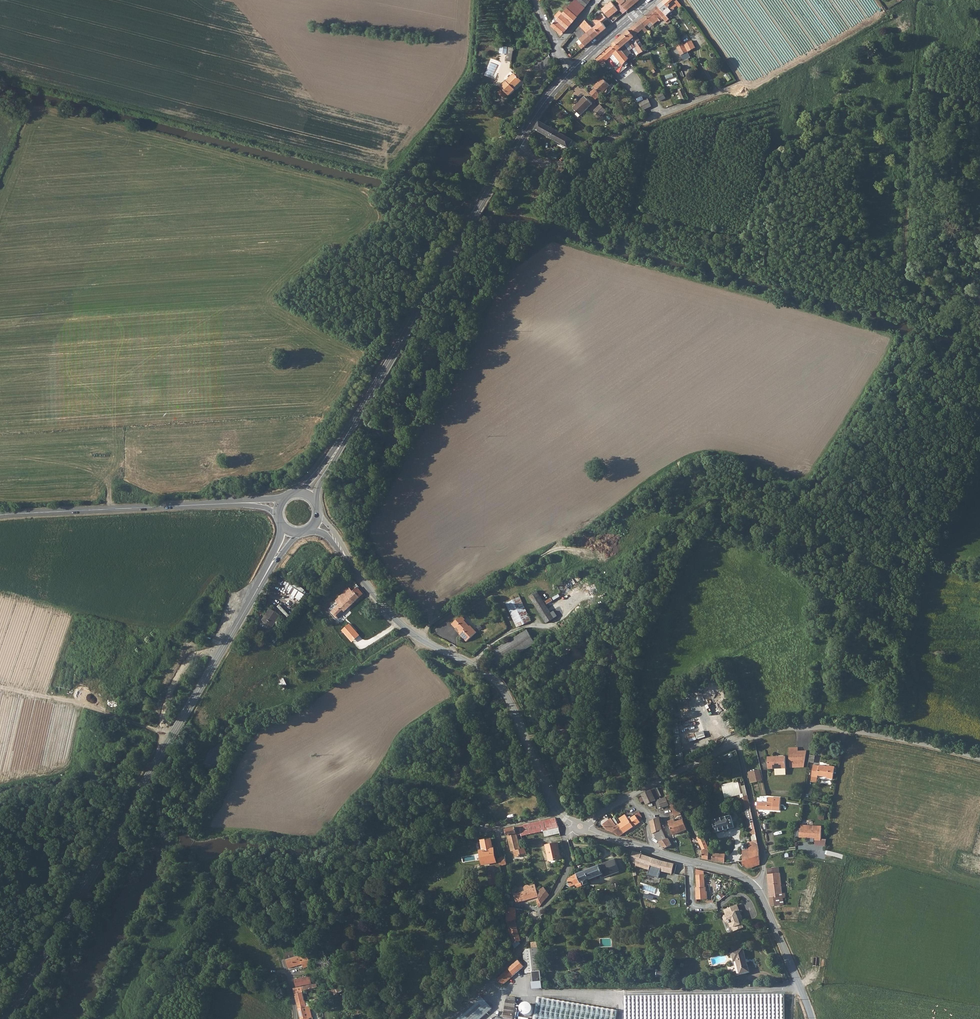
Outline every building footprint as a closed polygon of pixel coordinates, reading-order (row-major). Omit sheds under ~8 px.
[(585,6),(578,0),(575,0),(569,7),(578,15),(585,6)] [(618,1),(627,10),(639,0),(617,0),(618,1)] [(658,6),(666,15),(677,5),(679,9),(682,7),(677,0),(664,0),(658,6)] [(615,3),(624,12),(627,10),(618,1),(615,3)] [(666,15),(658,6),(646,16),(640,20),(649,31),(654,26),(656,29),(662,23),(663,24),(666,22),(669,25),(673,22),(666,15)] [(569,7),(564,13),(563,14),(573,22),(578,15),(569,7)] [(597,24),(594,27),(600,32),(607,27),(601,21),(605,17),(602,13),(593,21),(597,24)] [(553,25),(563,34),(573,22),(563,14),(553,25)] [(635,25),(641,32),(643,30),(646,34),(648,33),(649,31),(640,20),(635,25)] [(582,48),(600,32),(594,27),(587,33),(585,31),(589,26),(584,22),(568,39),(573,45),(580,39),(583,42),(580,45),(582,48)] [(636,36),(641,32),(635,25),(629,30),(635,37),(636,36)] [(635,37),(629,30),(625,34),(631,41),(629,42),(631,46),(633,45),(638,52),(636,53),(638,55),(644,52),(642,49),(634,37),(635,37)] [(629,42),(631,41),(625,34),(622,36),(628,43),(629,42)] [(628,43),(622,36),(613,44),(618,50),(617,51),(619,54),(623,52),(629,59),(634,57),(632,54),(628,48),(625,45),(628,43)] [(635,37),(634,37),(642,49),(644,48),(642,45),(636,36),(635,37)] [(692,40),(684,44),(689,52),(696,48),(692,40)] [(682,56),(689,52),(684,44),(683,42),(677,45),(682,56)] [(617,51),(618,50),(613,44),(596,60),(601,66),(602,65),(605,62),(610,58),(614,55),(621,63),(623,66),(629,59),(623,52),(619,54),(617,51)] [(621,63),(614,55),(610,58),(617,66),(621,63)] [(613,70),(605,62),(602,65),(610,73),(613,70)] [(513,74),(501,86),(502,88),(508,93),(509,94),(514,89),(513,88),(520,81),(513,74)] [(594,87),(595,88),(589,93),(595,99),(600,95),(604,92),(611,85),(610,85),(603,79),(594,87)] [(613,88),(611,85),(604,92),(605,93),(607,94),(613,88)] [(633,85),(627,91),(637,102),(644,96),(633,85)] [(508,93),(502,88),(498,92),(504,97),(508,93)] [(684,88),(679,90),(683,101),(688,99),(684,88)] [(662,92),(657,95),(660,101),(666,97),(662,92)] [(573,108),(579,115),(591,104),(585,97),(579,103),(579,102),(573,108)] [(645,110),(649,115),(657,111),(651,98),(640,104),(645,110)] [(600,116),(606,110),(600,104),(594,110),(600,116)] [(539,132),(556,141),(560,133),(540,121),(536,129),(539,132)] [(560,133),(556,141),(570,148),(570,149),(574,141),(560,133)] [(555,149),(551,155),(558,159),(562,153),(555,149)] [(289,593),(303,602),(309,593),(295,583),(289,593)] [(355,591),(361,598),(365,594),(360,586),(355,591)] [(335,616),(332,618),(335,621),(341,616),(361,598),(355,591),(353,592),(349,588),(344,592),(345,593),(336,601),(339,605),(331,612),(335,616)] [(537,590),(530,595),(548,620),(555,615),(537,590)] [(521,624),(533,618),(520,595),(507,602),(521,624)] [(280,616),(271,609),(263,620),(272,627),(280,616)] [(462,632),(460,634),(467,641),(477,631),(470,625),(469,625),(464,621),(465,619),(461,615),(452,625),(456,629),(458,628),(462,632)] [(356,632),(350,626),(347,629),(352,634),(356,632)] [(501,665),(538,642),(529,629),(510,641),(493,652),(501,665)] [(271,643),(275,638),(268,633),(264,638),(271,643)] [(685,764),(679,722),(671,723),(676,765),(685,764)] [(705,731),(689,735),(690,741),(707,737),(705,731)] [(797,749),(789,749),(790,768),(804,768),(806,752),(798,753),(797,749)] [(779,757),(779,758),(770,759),(773,770),(776,769),(776,776),(787,776),(786,757),(779,757)] [(827,768),(812,766),(810,777),(816,778),(816,776),(825,777),(827,779),(831,780),(834,767),(828,766),(827,768)] [(758,781),(755,771),(749,772),(752,783),(758,781)] [(738,783),(721,786),(723,798),(740,795),(738,783)] [(656,798),(659,797),(656,790),(647,794),(652,803),(657,801),(656,798)] [(642,796),(646,805),(652,803),(647,794),(642,796)] [(680,815),(673,796),(666,799),(669,806),(670,805),(675,817),(680,815)] [(780,810),(781,799),(780,798),(774,798),(774,802),(768,802),(768,809),(780,810)] [(660,808),(661,809),(669,806),(666,799),(659,802),(658,804),(656,805),(658,809),(660,808)] [(756,836),(749,803),(740,804),(742,812),(745,812),(750,837),(756,836)] [(622,823),(619,825),(624,832),(642,821),(641,818),(641,817),(638,813),(628,819),(625,815),(619,818),(622,823)] [(730,816),(713,821),(716,833),(733,828),(730,816)] [(543,831),(551,830),(559,828),(556,819),(518,826),(519,828),(520,834),(521,834),(543,831)] [(619,825),(618,823),(615,825),(612,820),(603,827),(605,830),(615,834),(616,835),(617,836),(619,836),(620,835),(624,832),(619,825)] [(660,831),(661,830),(659,820),(649,822),(652,835),(653,835),(660,831)] [(669,827),(672,836),(687,832),(683,820),(682,821),(675,824),(674,821),(668,822),(669,827)] [(804,837),(804,836),(814,837),(814,839),(820,840),(820,838),(821,827),(818,827),(818,825),(801,824),(800,827),(796,827),(795,835),(799,836),(804,837)] [(703,860),(713,862),(715,853),(711,849),(709,849),(699,827),(693,830),(704,851),(702,859),(703,860)] [(660,831),(653,835),(662,850),(669,847),(668,843),(666,839),(665,839),(660,831)] [(525,847),(520,847),(517,837),(516,834),(516,832),(507,834),(511,850),(513,850),(515,856),(519,855),(519,854),(527,852),(526,850),(525,847)] [(760,854),(756,836),(750,837),(752,844),(741,846),(739,848),(742,863),(745,867),(747,866),(760,862),(760,854)] [(491,840),(483,841),(483,852),(480,852),(481,864),(494,862),(493,851),(491,851),(491,840)] [(556,843),(545,846),(548,860),(559,857),(556,843)] [(640,853),(632,850),(629,859),(634,860),(635,865),(648,869),(647,873),(658,877),(659,870),(670,874),(672,865),(663,862),(639,854),(640,853)] [(724,864),(725,855),(715,853),(713,862),(724,864)] [(579,872),(568,878),(565,884),(566,885),(567,886),(569,886),(570,887),(577,884),(578,887),(583,886),(582,884),(584,883),(586,884),(588,883),(587,879),(603,873),(604,877),(619,871),(614,859),(597,865),(595,863),(593,864),(593,865),(582,870),(581,868),(578,869),(579,872)] [(759,866),(760,862),(747,866),(749,871),(759,866)] [(800,862),(780,865),(781,873),(801,871),(800,862)] [(784,893),(782,893),(779,873),(775,874),(774,864),(765,866),(766,873),(769,892),(768,893),(768,899),(770,906),(773,905),(774,911),(780,910),(779,905),(783,904),(783,898),(785,898),(784,893)] [(502,872),(501,866),(490,868),(485,868),(489,886),(497,884),(495,874),(502,872)] [(695,888),(695,900),(697,900),(696,891),(703,891),(703,888),(702,875),(702,871),(697,872),(697,875),(695,875),(696,888),(695,888)] [(513,895),(516,904),(539,897),(538,891),(537,888),(537,885),(530,887),(524,889),(525,891),(513,895)] [(549,893),(543,886),(540,889),(546,899),(549,894),(549,893)] [(704,888),(703,888),(703,891),(696,891),(697,900),(705,900),(704,888)] [(539,909),(546,899),(540,889),(538,891),(539,897),(539,899),(538,900),(537,901),(539,909)] [(801,906),(811,907),(812,896),(802,895),(801,906)] [(736,905),(725,910),(727,915),(726,915),(725,916),(724,918),(725,922),(728,923),(732,921),(734,926),(732,927),(734,932),(744,927),(741,920),(740,921),(739,918),(742,917),(739,910),(738,910),(736,905)] [(514,922),(516,921),(516,909),(508,909),(507,924),(514,922)] [(514,922),(507,924),(512,945),(519,942),(514,922)] [(287,966),(288,968),(300,965),(302,970),(311,967),(307,954),(300,956),(297,950),(284,953),(287,966)] [(535,991),(541,990),(537,950),(531,951),(526,951),(523,955),(526,976),(533,975),(535,991)] [(743,952),(731,955),(733,964),(736,963),(740,977),(749,975),(743,952)] [(524,968),(519,962),(497,980),(501,986),(524,968)] [(457,966),(453,968),(457,977),(462,975),(457,966)] [(295,988),(311,984),(309,977),(293,981),(294,988),(295,988)] [(284,997),(290,996),(286,983),(278,986),(281,994),(283,994),(284,997)] [(341,985),(331,990),(334,996),(344,990),(341,985)] [(312,1015),(310,1015),(309,1012),(307,1012),(303,991),(310,989),(309,986),(296,989),(294,990),(298,1013),(300,1018),(312,1018),(312,1015)] [(492,1010),(480,995),(475,1000),(451,1018),(481,1018),(492,1010)] [(624,998),(624,1018),(783,1018),(783,996),(624,998)] [(540,999),(537,1018),(618,1018),(619,1013),(540,999)] [(508,1001),(504,1018),(514,1018),(517,1003),(508,1001)] [(529,1005),(527,1005),(525,1006),(523,1008),(523,1009),(522,1010),(522,1011),(522,1013),(523,1014),(523,1015),(525,1017),(527,1018),(528,1018),(530,1018),(532,1017),(534,1015),(534,1014),(535,1013),(535,1011),(535,1010),(534,1009),(534,1008),(532,1006),(530,1005),(529,1005)]
